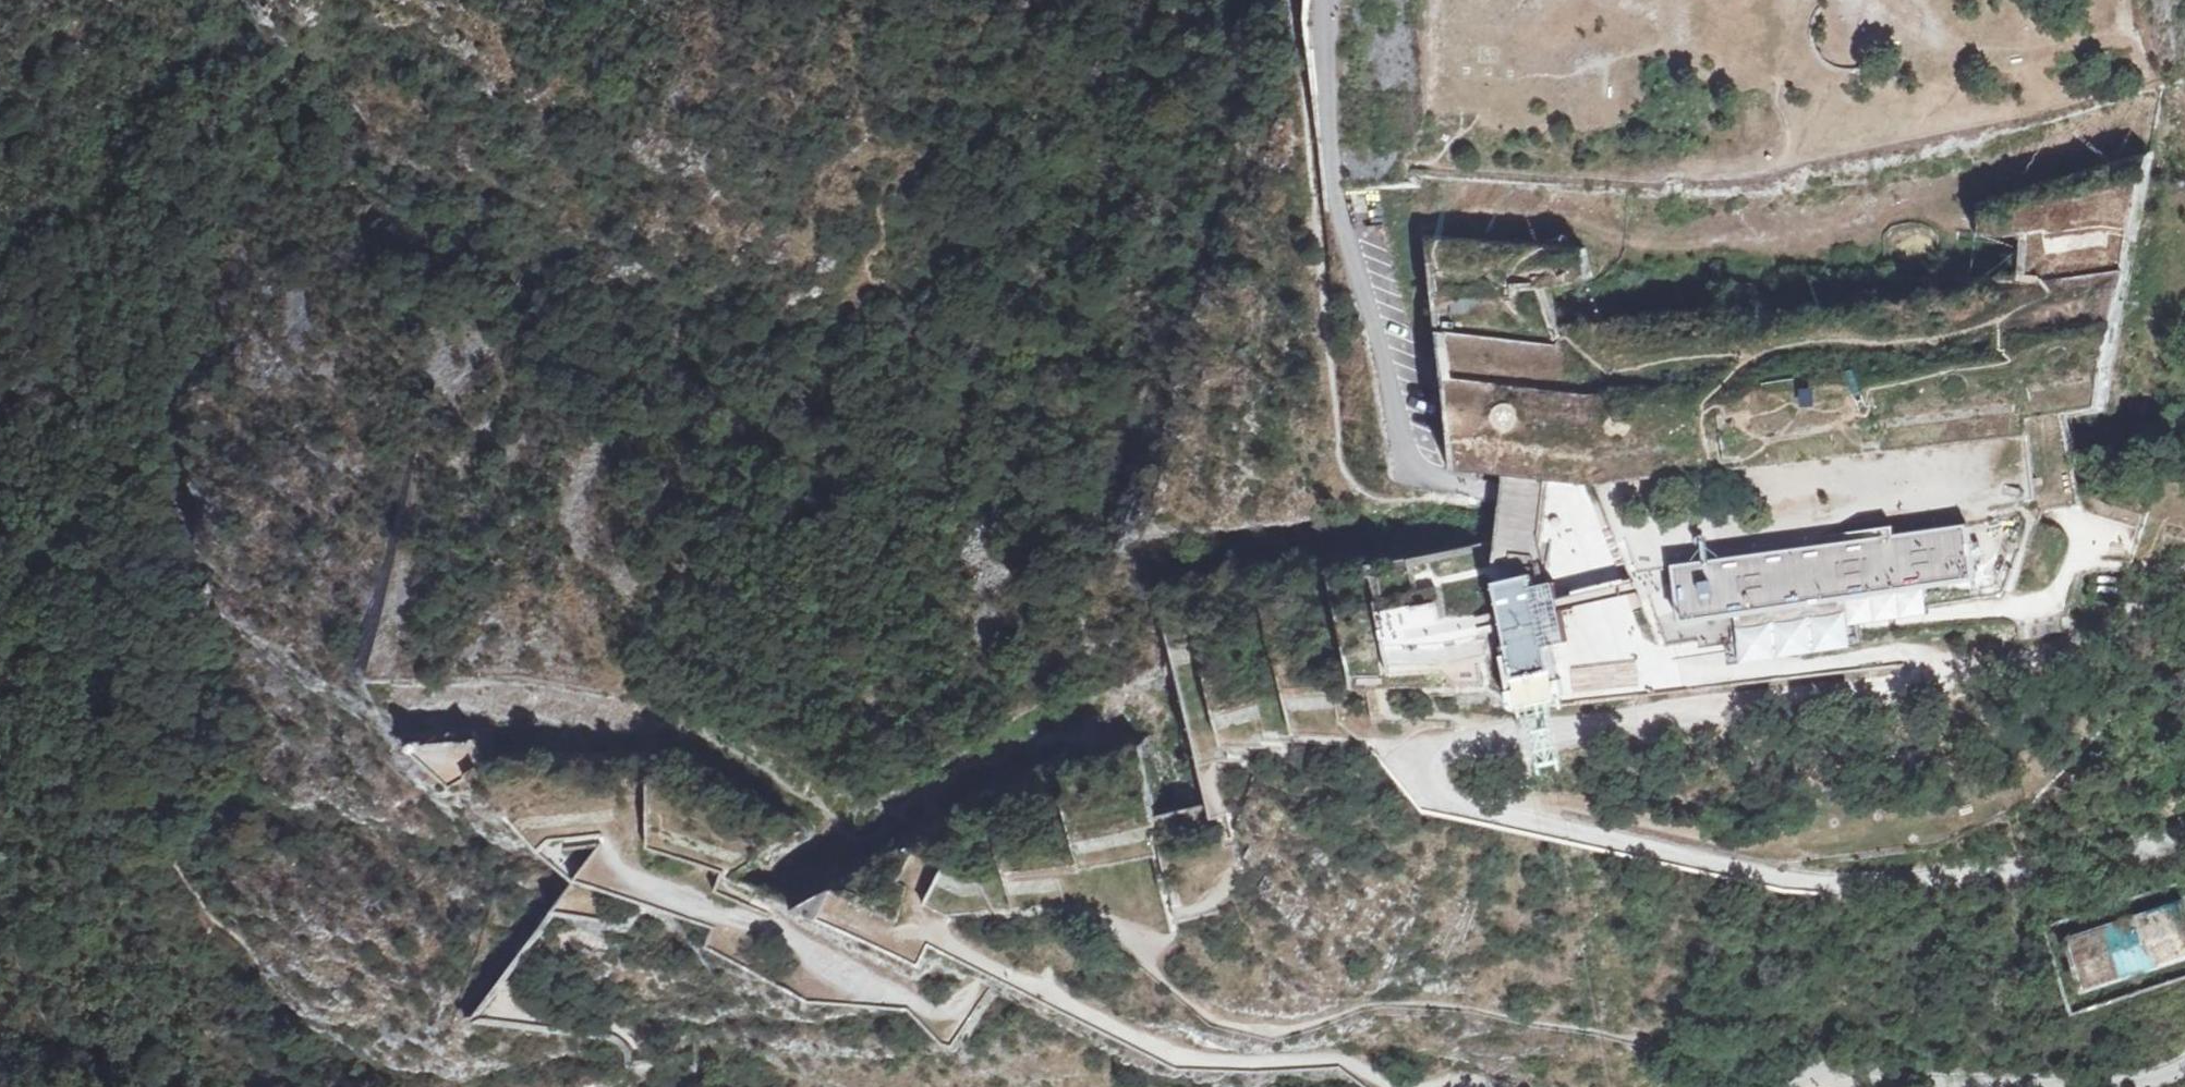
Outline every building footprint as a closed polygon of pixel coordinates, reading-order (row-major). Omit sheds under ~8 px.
[(2112,403),(2154,152),(2113,163),(2013,190),(1976,200),(1976,221),(1976,231),(1983,231),(2029,232),(2026,250),(2023,275),(1981,282),(1882,298),(1567,323),(1556,290),(1554,284),(1594,273),(1593,265),(1588,244),(1538,240),(1486,237),(1424,232),(1450,465),(1507,470),(1526,472),(1551,475),(1570,477),(1596,480),(1739,464),(2036,431),(2034,415),(2068,410),(2112,403)] [(1890,535),(1749,555),(1709,561),(1695,563),(1674,566),(1679,596),(1683,622),(1737,614),(1846,599),(1977,580),(1969,524),(1890,535)] [(1709,561),(1749,555),(1747,538),(1693,546),(1695,563),(1709,561)] [(1520,704),(1567,694),(1564,679),(1562,679),(1554,645),(1548,647),(1539,606),(1535,587),(1532,575),(1495,583),(1501,612),(1511,655),(1504,656),(1512,691),(1510,691),(1513,706),(1514,707),(1514,708),(1516,708),(1517,708),(1518,708),(1519,707),(1520,706),(1520,704)] [(1546,584),(1535,587),(1539,606),(1548,647),(1554,645),(1563,643),(1569,642),(1561,606),(1560,601),(1559,597),(1556,582),(1546,584)] [(1935,607),(1975,598),(1973,586),(1933,595),(1935,607)] [(1846,599),(1737,614),(1739,630),(1848,614),(1846,599)] [(1848,614),(1739,630),(1741,643),(1743,653),(1850,637),(1849,626),(1848,614)] [(2066,936),(2085,991),(2184,960),(2184,898),(2066,936)]
